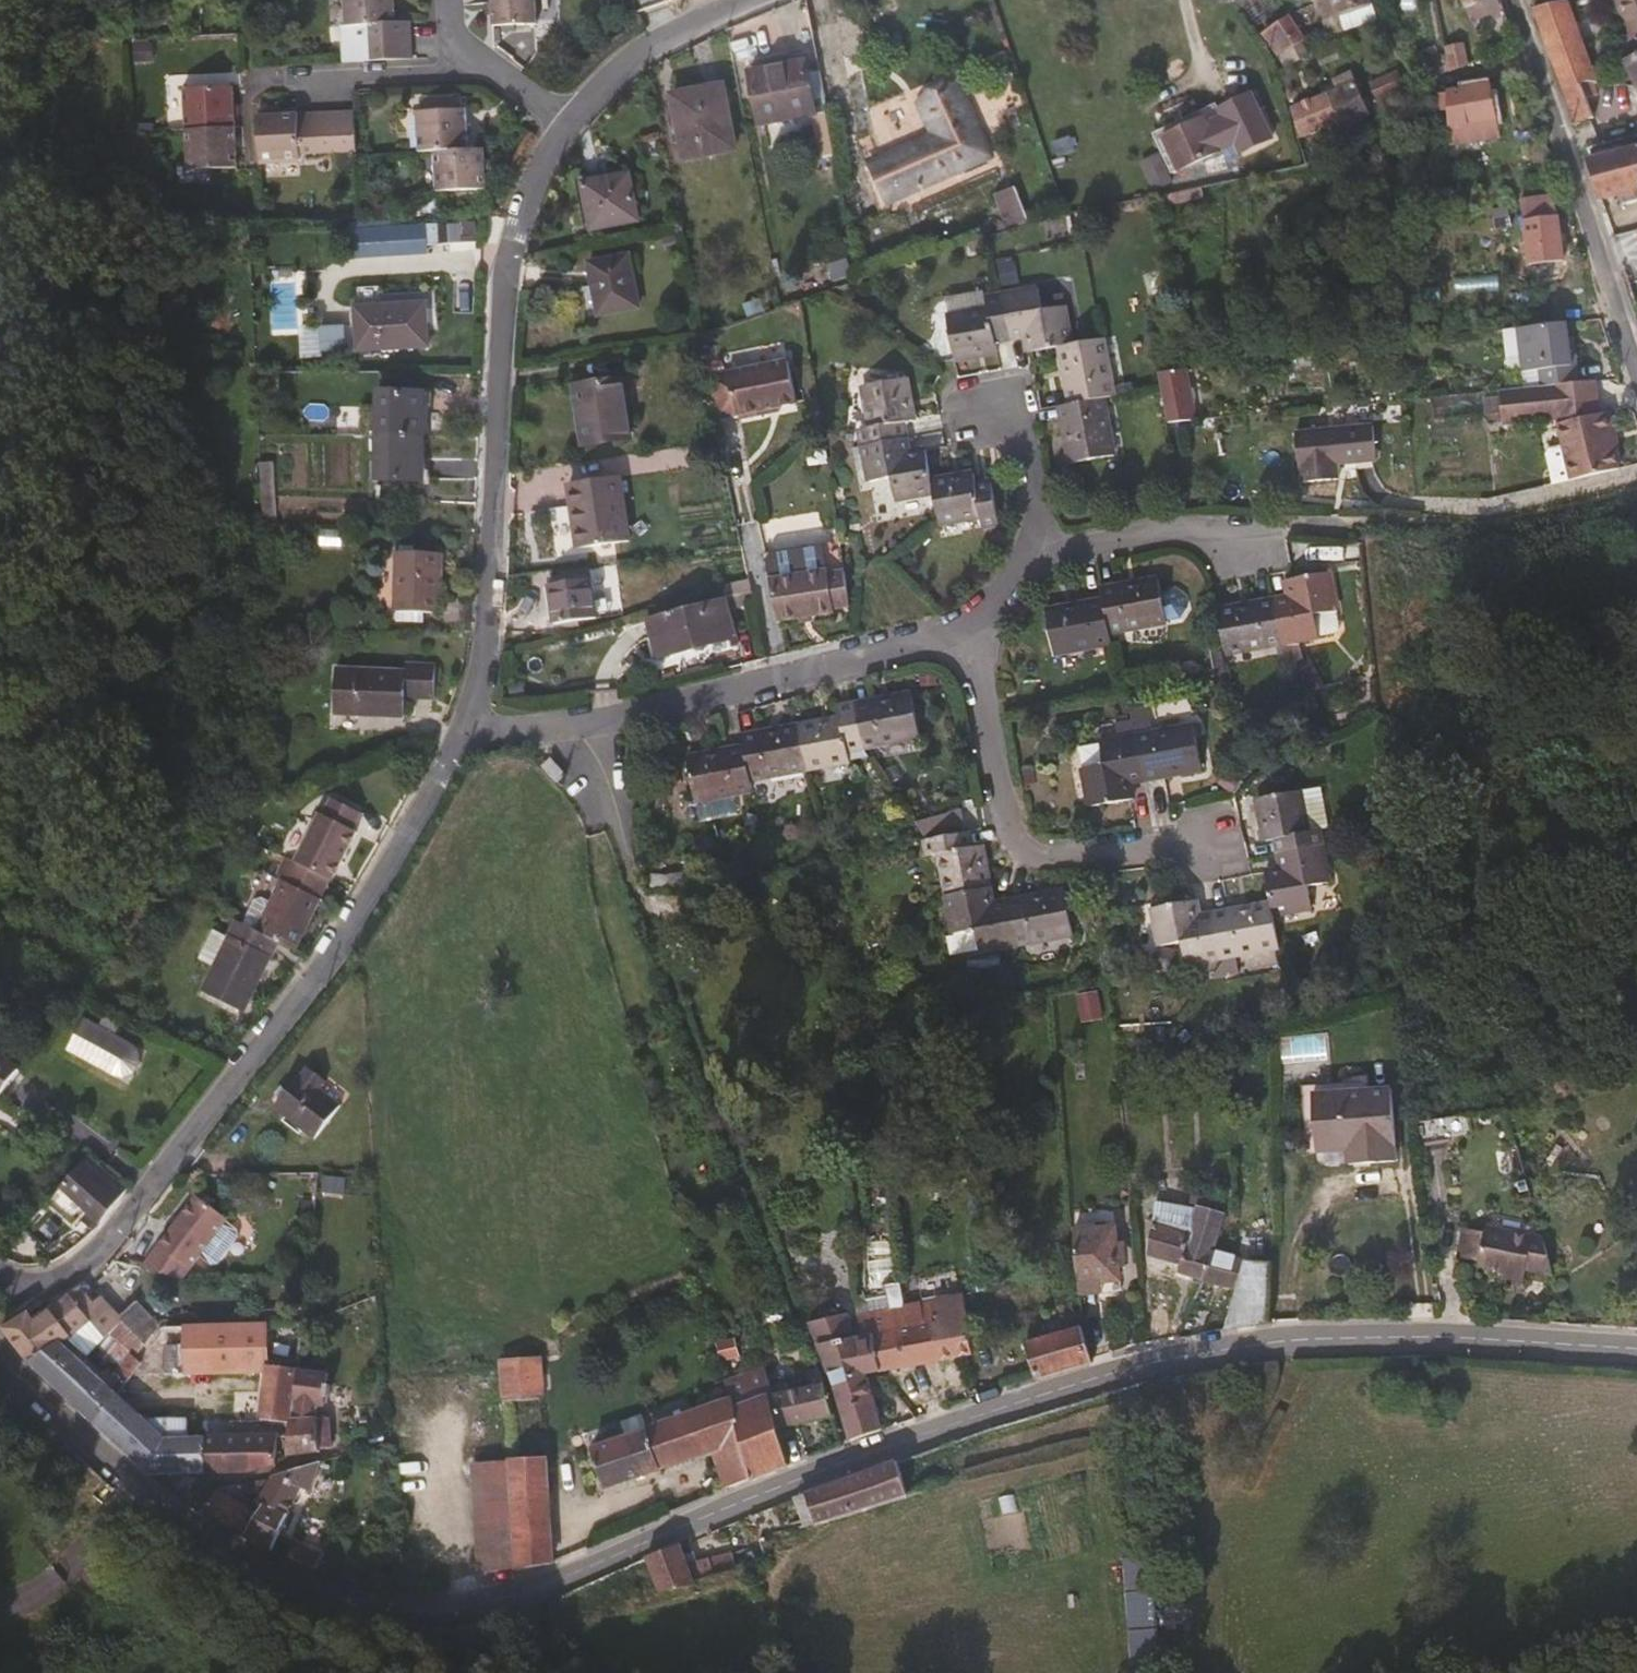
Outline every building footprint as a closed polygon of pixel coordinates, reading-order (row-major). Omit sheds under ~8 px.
[(394,0),(343,0),(345,27),(368,26),(395,25),(395,23),(394,0)] [(536,0),(491,0),(492,27),(537,25),(536,0)] [(1258,3),(1256,0),(1240,0),(1259,31),(1280,19),(1269,0),(1262,0),(1258,3)] [(1369,0),(1320,0),(1316,2),(1323,22),(1341,16),(1371,5),(1369,0)] [(1403,15),(1396,24),(1416,37),(1434,12),(1420,0),(1414,0),(1398,0),(1393,8),(1403,15)] [(1497,0),(1461,0),(1486,60),(1513,49),(1517,47),(1497,0)] [(1628,1),(1622,6),(1625,14),(1621,17),(1636,51),(1636,0),(1627,0),(1628,1)] [(1596,84),(1567,2),(1532,10),(1562,91),(1578,87),(1594,84),(1596,84)] [(1376,20),(1371,5),(1341,16),(1345,32),(1376,20)] [(1276,58),(1305,41),(1288,17),(1260,37),(1276,58)] [(411,42),(410,23),(395,23),(395,25),(368,26),(369,44),(411,42)] [(411,61),(411,42),(369,44),(370,63),(411,61)] [(1463,43),(1444,46),(1448,70),(1467,66),(1463,43)] [(1624,63),(1636,88),(1636,87),(1636,56),(1624,63)] [(814,115),(805,63),(748,74),(758,126),(814,115)] [(1354,84),(1343,88),(1340,81),(1322,89),(1340,129),(1342,135),(1367,112),(1354,84)] [(1593,119),(1587,100),(1596,96),(1594,84),(1578,87),(1562,91),(1574,127),(1593,119)] [(1497,139),(1491,86),(1448,93),(1447,106),(1447,147),(1497,139)] [(235,127),(233,88),(182,91),(184,130),(235,127)] [(734,149),(722,88),(702,91),(703,95),(672,101),(683,159),(734,149)] [(920,105),(934,135),(895,153),(869,166),(885,202),(981,158),(986,155),(956,89),(920,105)] [(1447,106),(1448,93),(1440,96),(1441,105),(1447,106)] [(466,108),(455,109),(454,96),(422,97),(423,112),(416,112),(418,153),(435,152),(468,150),(466,108)] [(1319,129),(1311,97),(1290,102),(1300,134),(1319,129)] [(355,112),(335,114),(315,115),(279,115),(256,117),(259,161),(298,160),(298,157),(357,153),(355,112)] [(1233,144),(1218,112),(1162,139),(1178,171),(1233,144)] [(236,168),(235,127),(184,130),(186,171),(236,168)] [(485,189),(484,149),(468,150),(435,152),(437,191),(485,189)] [(1607,155),(1606,151),(1597,154),(1597,158),(1586,160),(1601,199),(1636,190),(1636,149),(1607,155)] [(640,221),(629,168),(603,174),(605,180),(583,184),(592,231),(640,221)] [(1029,224),(1014,187),(994,195),(1008,231),(1029,224)] [(1561,263),(1557,228),(1549,200),(1519,203),(1528,268),(1561,263)] [(429,256),(429,243),(472,242),(472,224),(350,226),(351,257),(429,256)] [(638,307),(629,256),(589,264),(599,316),(638,307)] [(1070,345),(1063,308),(1042,312),(1037,291),(1002,297),(1010,339),(1025,336),(1029,354),(1058,348),(1070,345)] [(1010,339),(1002,297),(985,300),(986,311),(947,319),(955,361),(996,353),(995,342),(1010,339)] [(764,313),(759,300),(742,306),(746,319),(764,313)] [(427,347),(424,304),(354,308),(356,352),(427,347)] [(1578,385),(1573,344),(1568,344),(1565,324),(1517,330),(1524,373),(1538,371),(1540,388),(1578,385)] [(1112,397),(1102,340),(1070,345),(1058,348),(1069,405),(1102,400),(1112,397)] [(797,405),(789,361),(708,377),(716,421),(738,417),(740,422),(770,415),(770,411),(797,405)] [(1194,421),(1184,371),(1158,374),(1167,425),(1194,421)] [(913,421),(905,380),(863,387),(871,428),(860,431),(863,445),(904,439),(901,424),(913,421)] [(628,439),(621,381),(582,386),(585,411),(578,413),(583,447),(628,439)] [(1619,469),(1605,415),(1598,416),(1594,383),(1578,385),(1540,388),(1498,392),(1501,425),(1555,419),(1568,481),(1619,469)] [(423,437),(424,394),(380,393),(378,437),(423,437)] [(1112,457),(1102,400),(1069,405),(1059,407),(1070,465),(1112,457)] [(1376,463),(1373,427),(1297,434),(1300,469),(1303,469),(1305,484),(1341,481),(1340,466),(1376,463)] [(422,481),(423,437),(378,437),(377,480),(422,481)] [(931,482),(926,451),(907,455),(904,439),(863,445),(870,483),(891,480),(895,501),(933,495),(931,482)] [(274,498),(272,464),(259,464),(261,498),(274,498)] [(998,525),(990,483),(976,485),(973,474),(931,482),(933,495),(939,525),(980,518),(982,528),(998,525)] [(628,542),(619,478),(568,486),(577,550),(628,542)] [(275,526),(274,498),(261,498),(262,524),(275,526)] [(777,621),(791,618),(835,610),(835,607),(849,604),(843,569),(828,572),(827,568),(826,568),(822,544),(771,553),(765,560),(777,621)] [(438,614),(441,554),(401,554),(398,612),(438,614)] [(1299,656),(1298,641),(1315,638),(1312,618),(1334,612),(1327,573),(1285,581),(1287,599),(1273,602),(1280,644),(1288,658),(1299,656)] [(1165,622),(1157,580),(1099,591),(1101,602),(1107,633),(1165,622)] [(596,619),(591,581),(550,586),(555,625),(596,619)] [(752,591),(750,585),(729,590),(730,597),(752,591)] [(735,638),(727,610),(755,603),(752,591),(730,597),(648,619),(659,658),(735,638)] [(1107,633),(1101,602),(1043,613),(1051,655),(1109,644),(1107,633)] [(1280,644),(1273,602),(1218,611),(1224,654),(1280,644)] [(435,698),(436,666),(406,665),(406,671),(336,670),(335,715),(404,717),(405,697),(435,698)] [(918,737),(910,694),(854,705),(862,748),(918,737)] [(862,748),(854,705),(837,708),(838,719),(797,727),(805,769),(848,761),(846,752),(862,748)] [(805,769),(797,727),(740,737),(742,748),(748,780),(805,769)] [(1202,768),(1194,729),(1134,739),(1143,779),(1202,768)] [(1143,779),(1134,739),(1077,748),(1089,808),(1132,801),(1129,780),(1143,779)] [(748,780),(742,748),(685,758),(693,801),(750,791),(748,780)] [(564,775),(548,759),(540,767),(555,784),(564,775)] [(1320,849),(1316,831),(1327,828),(1319,788),(1256,799),(1265,841),(1275,839),(1278,856),(1320,849)] [(989,888),(981,846),(969,848),(966,832),(924,840),(927,858),(938,855),(946,896),(989,888)] [(1309,898),(1305,877),(1327,873),(1322,850),(1320,849),(1278,856),(1281,870),(1263,873),(1269,904),(1309,898)] [(292,952),(323,901),(319,899),(325,887),(299,873),(294,883),(285,879),(285,880),(277,875),(266,895),(273,899),(255,929),(279,944),(292,952)] [(1014,939),(1007,903),(993,905),(989,888),(946,896),(953,934),(974,930),(979,951),(1014,944),(1014,939)] [(1072,934),(1063,892),(1007,903),(1014,939),(1014,944),(1072,934)] [(1220,957),(1213,915),(1197,918),(1194,902),(1152,909),(1158,947),(1182,943),(1185,964),(1220,957)] [(1278,949),(1269,904),(1213,915),(1220,957),(1271,951),(1278,949)] [(243,1012),(279,944),(255,929),(237,919),(199,990),(243,1012)] [(1079,994),(1083,1021),(1094,1019),(1090,993),(1079,994)] [(133,1044),(84,1019),(68,1049),(120,1081),(133,1077),(140,1065),(139,1052),(133,1044)] [(0,1054),(0,1093),(19,1068),(0,1054)] [(340,1105),(320,1089),(326,1081),(308,1067),(304,1072),(302,1073),(300,1074),(274,1106),(314,1138),(340,1105)] [(1317,1151),(1348,1149),(1349,1165),(1393,1162),(1391,1147),(1394,1145),(1390,1091),(1312,1097),(1317,1151)] [(1550,1167),(1561,1148),(1555,1144),(1544,1163),(1550,1167)] [(103,1184),(110,1173),(90,1157),(61,1189),(100,1221),(121,1195),(116,1190),(114,1192),(103,1184)] [(180,1278),(225,1216),(195,1194),(141,1269),(180,1278)] [(1213,1252),(1223,1213),(1207,1209),(1210,1199),(1189,1194),(1184,1208),(1153,1202),(1145,1254),(1178,1265),(1177,1273),(1201,1284),(1209,1251),(1213,1252)] [(1554,1275),(1544,1239),(1490,1226),(1487,1231),(1466,1226),(1459,1256),(1479,1261),(1479,1266),(1506,1273),(1505,1282),(1522,1287),(1527,1270),(1554,1275)] [(1118,1280),(1114,1228),(1073,1230),(1078,1284),(1118,1280)] [(1234,1291),(1244,1259),(1233,1258),(1220,1255),(1213,1252),(1209,1251),(1201,1284),(1234,1291)] [(1270,1263),(1270,1254),(1249,1251),(1248,1260),(1270,1263)] [(1267,1323),(1270,1263),(1248,1260),(1244,1259),(1234,1291),(1224,1329),(1267,1323)] [(68,1336),(93,1317),(107,1330),(120,1317),(109,1306),(101,1312),(80,1287),(35,1321),(29,1314),(7,1327),(31,1363),(61,1341),(68,1336)] [(966,1319),(967,1317),(979,1311),(974,1292),(934,1299),(937,1320),(930,1322),(939,1360),(971,1354),(964,1322),(966,1319)] [(939,1360),(930,1322),(937,1320),(934,1299),(856,1314),(856,1321),(860,1333),(868,1332),(876,1370),(939,1360)] [(159,1322),(137,1300),(120,1317),(144,1343),(159,1322)] [(876,1370),(868,1332),(860,1333),(856,1321),(849,1322),(846,1313),(825,1318),(807,1321),(832,1383),(850,1440),(881,1429),(863,1375),(876,1370)] [(88,1356),(109,1333),(107,1330),(93,1317),(68,1336),(88,1356)] [(144,1343),(120,1317),(107,1330),(109,1333),(131,1352),(134,1356),(144,1343)] [(304,1322),(268,1323),(182,1326),(162,1328),(139,1359),(131,1371),(260,1370),(266,1370),(269,1370),(267,1365),(297,1369),(304,1322)] [(1091,1362),(1081,1328),(1023,1344),(1034,1379),(1091,1362)] [(739,1356),(735,1342),(734,1338),(715,1343),(720,1361),(739,1356)] [(116,1392),(61,1341),(31,1363),(36,1366),(94,1423),(116,1392)] [(131,1371),(139,1359),(134,1356),(131,1352),(118,1368),(127,1376),(131,1371)] [(500,1359),(505,1461),(472,1463),(478,1568),(515,1568),(549,1563),(541,1357),(500,1359)] [(290,1422),(296,1372),(297,1369),(267,1365),(269,1370),(266,1370),(260,1418),(290,1422)] [(832,1416),(824,1385),(814,1368),(802,1371),(808,1385),(778,1394),(774,1395),(763,1366),(726,1381),(728,1390),(733,1408),(768,1396),(779,1428),(832,1416)] [(329,1447),(327,1416),(316,1416),(318,1407),(323,1407),(326,1396),(327,1396),(330,1386),(327,1383),(329,1377),(296,1372),(290,1422),(287,1434),(285,1451),(318,1450),(319,1448),(329,1447)] [(722,1402),(718,1404),(711,1385),(660,1404),(665,1423),(625,1437),(622,1428),(610,1433),(613,1441),(591,1449),(605,1489),(714,1450),(725,1488),(790,1462),(779,1428),(768,1396),(733,1408),(728,1390),(719,1394),(722,1402)] [(110,1438),(137,1410),(128,1402),(116,1392),(94,1423),(110,1438)] [(148,1472),(164,1470),(205,1472),(205,1435),(186,1436),(187,1419),(146,1418),(143,1415),(137,1410),(110,1438),(148,1472)] [(287,1434),(290,1422),(260,1418),(258,1433),(287,1434)] [(275,1464),(275,1436),(258,1435),(205,1435),(205,1472),(244,1471),(259,1468),(275,1464)] [(290,1511),(302,1485),(306,1488),(320,1460),(286,1471),(272,1478),(260,1497),(265,1500),(282,1508),(290,1511)] [(906,1495),(895,1460),(805,1493),(814,1523),(906,1495)] [(244,1534),(265,1500),(260,1497),(252,1510),(217,1490),(203,1512),(244,1534)] [(272,1549),(290,1511),(282,1508),(265,1500),(244,1534),(272,1549)] [(321,1554),(294,1542),(287,1556),(315,1568),(321,1554)] [(693,1582),(679,1543),(645,1557),(658,1594),(693,1582)] [(735,1571),(731,1553),(707,1560),(711,1578),(735,1571)]
